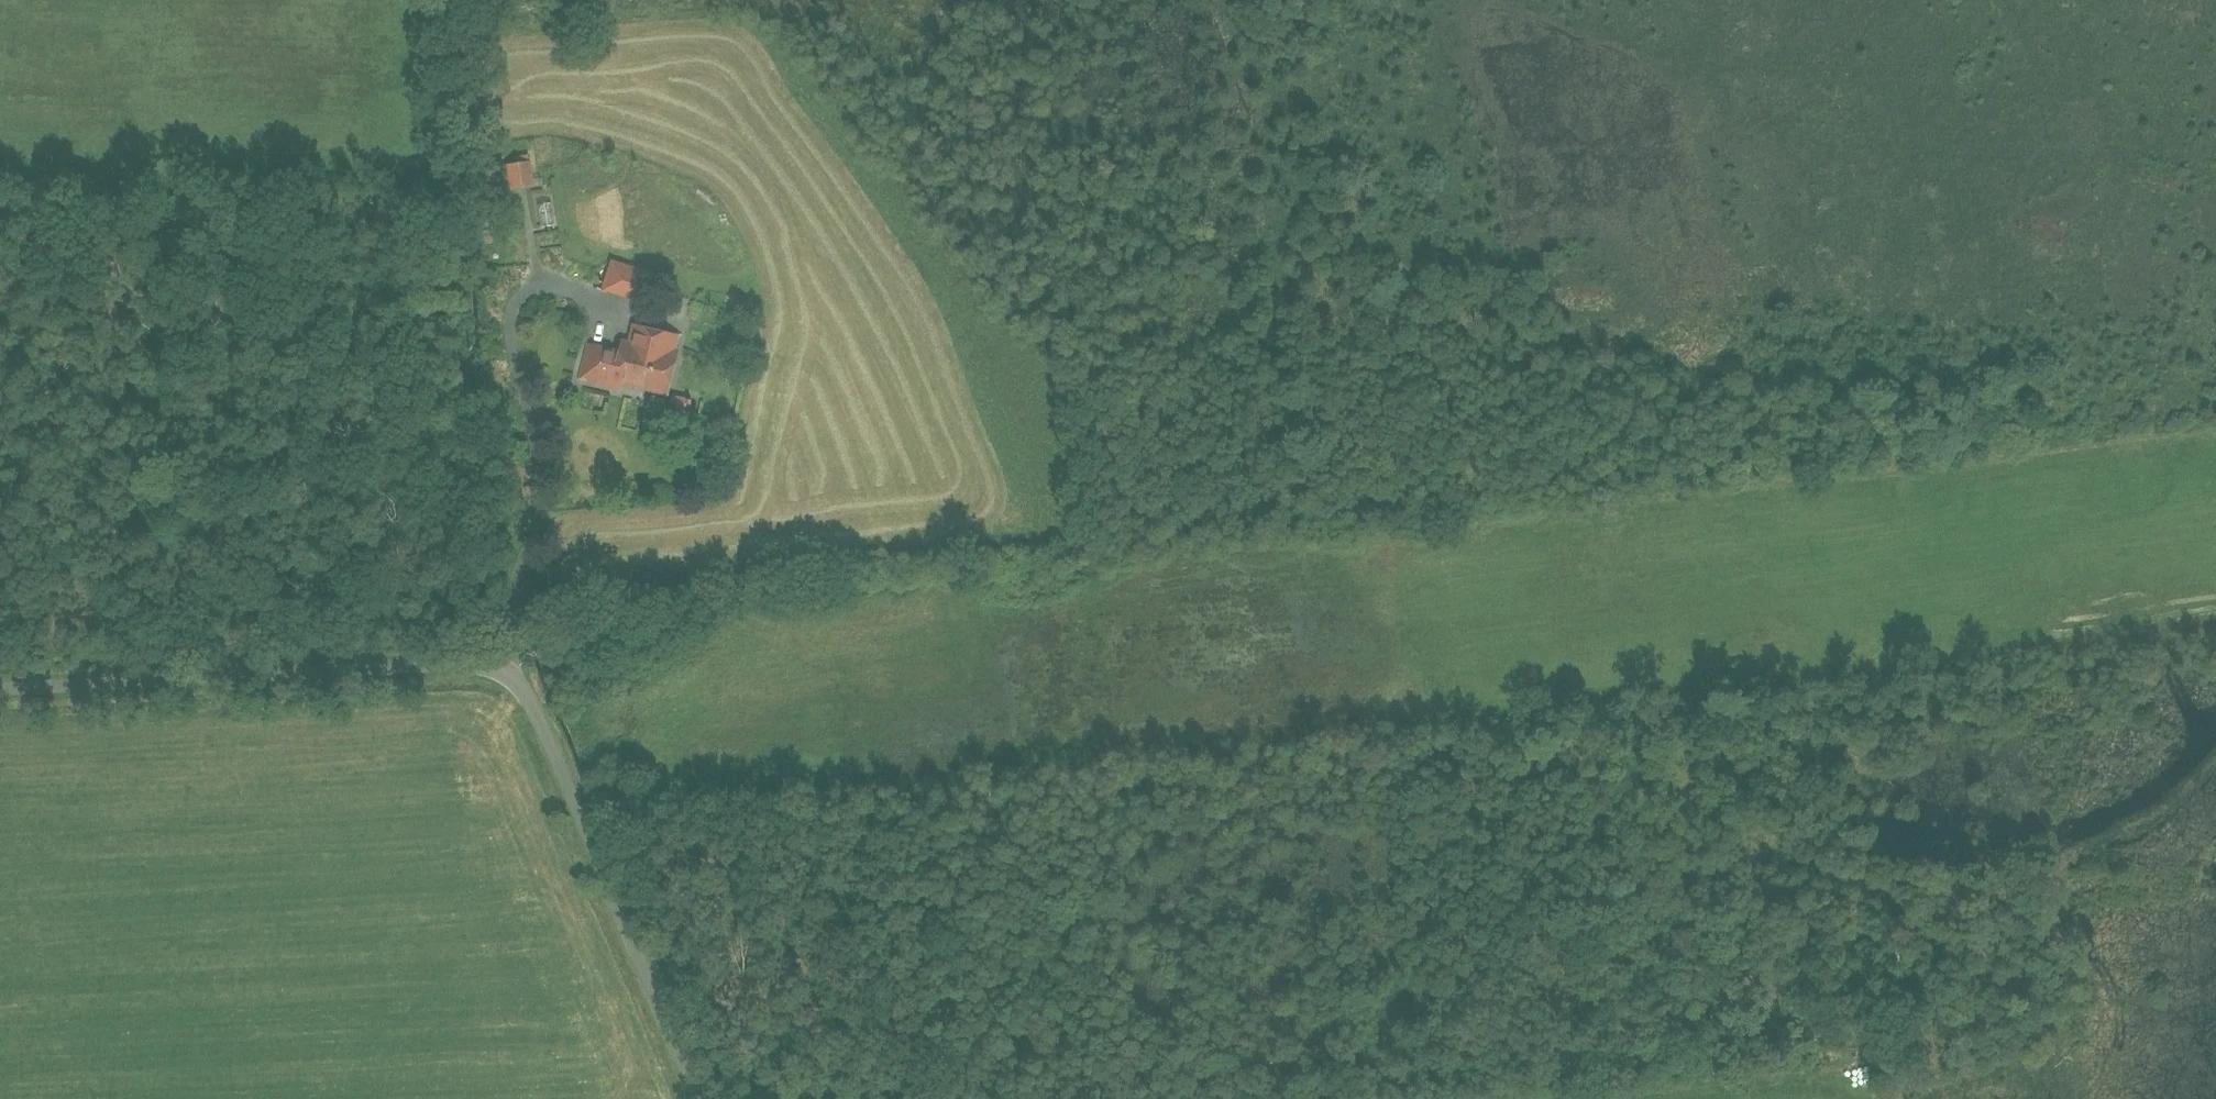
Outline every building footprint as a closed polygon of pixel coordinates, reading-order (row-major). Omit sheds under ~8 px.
[(511,189),(534,185),(529,153),(517,155),(518,163),(508,165),(511,189)] [(651,302),(660,275),(611,260),(603,287),(651,302)] [(634,386),(646,389),(649,387),(651,380),(669,385),(681,336),(644,327),(640,345),(623,341),(620,353),(588,345),(580,379),(620,388),(622,381),(633,384),(634,386)] [(686,426),(688,415),(669,410),(666,422),(686,426)]
